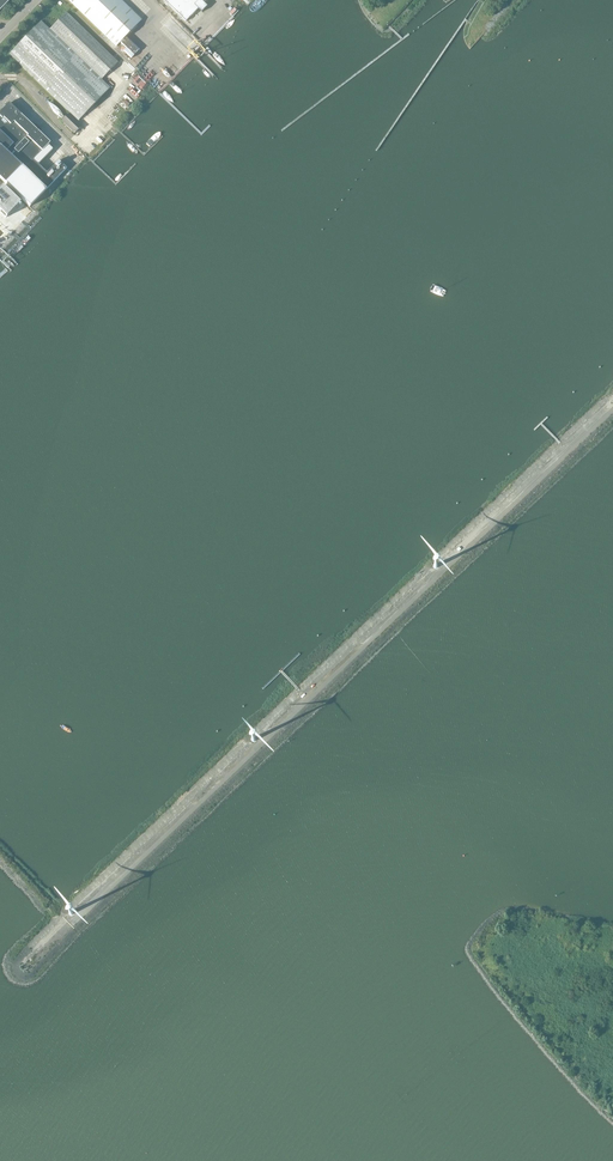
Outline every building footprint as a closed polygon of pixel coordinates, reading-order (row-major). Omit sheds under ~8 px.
[(10,0),(0,0),(0,10),(10,0)] [(113,49),(117,46),(120,42),(125,37),(141,20),(121,0),(62,0),(113,49)] [(207,0),(164,0),(186,21),(195,12),(199,8),(202,12),(208,6),(204,3),(207,0)] [(41,21),(9,54),(70,113),(69,114),(68,114),(62,121),(74,133),(81,126),(73,118),(74,117),(78,121),(92,106),(95,109),(99,105),(97,102),(110,88),(101,80),(118,63),(66,12),(49,29),(41,21)] [(222,30),(226,27),(217,18),(214,21),(222,30)] [(200,27),(195,34),(189,31),(184,39),(198,49),(204,41),(203,40),(207,32),(200,27)] [(138,50),(125,37),(120,42),(126,48),(123,51),(131,58),(134,56),(133,55),(138,50)] [(124,63),(121,66),(130,75),(133,71),(124,63)] [(139,75),(132,81),(142,91),(149,85),(139,75)] [(30,207),(67,169),(58,161),(47,173),(38,165),(53,149),(48,145),(50,143),(39,133),(42,130),(36,124),(33,127),(9,104),(0,113),(0,178),(30,207)] [(0,189),(0,212),(6,218),(20,203),(2,186),(0,189)]
